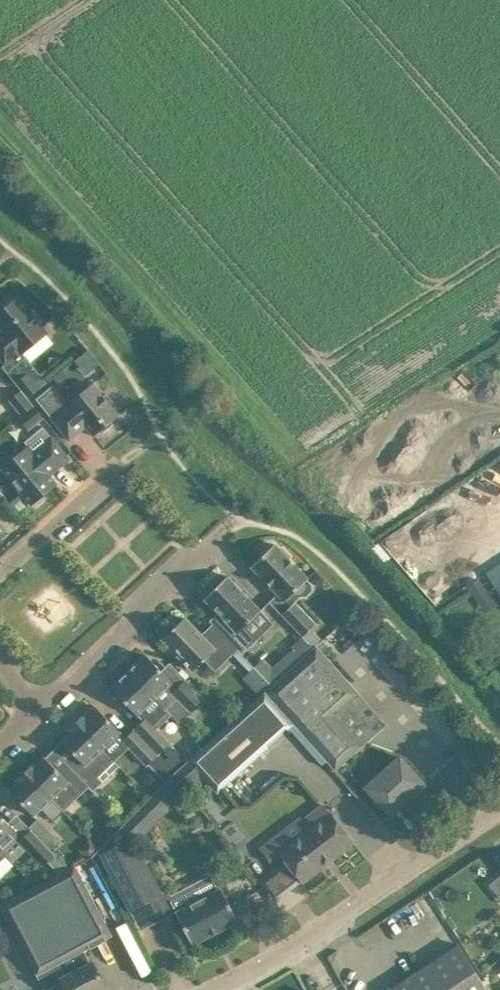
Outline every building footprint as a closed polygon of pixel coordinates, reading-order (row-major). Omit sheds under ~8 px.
[(0,358),(5,364),(21,351),(22,353),(47,333),(18,297),(14,300),(11,297),(2,304),(5,308),(0,312),(0,326),(3,330),(0,332),(0,357),(0,358)] [(14,381),(20,388),(28,397),(40,387),(27,371),(14,381)] [(62,371),(54,377),(60,384),(67,377),(62,371)] [(111,421),(118,415),(113,409),(117,406),(107,394),(103,397),(92,383),(67,402),(54,385),(37,398),(69,440),(86,426),(94,435),(101,429),(104,433),(114,425),(111,421)] [(28,397),(20,388),(8,398),(21,415),(34,404),(28,397)] [(44,417),(34,405),(18,418),(28,430),(44,417)] [(32,504),(34,502),(36,505),(46,497),(44,495),(57,484),(49,475),(69,459),(52,437),(33,452),(28,445),(2,467),(13,481),(11,482),(19,492),(21,491),(32,504)] [(479,550),(474,540),(465,544),(470,555),(479,550)] [(251,566),(285,601),(308,578),(289,559),(290,556),(283,549),(280,549),(275,544),(251,566)] [(218,612),(210,620),(243,654),(257,640),(244,627),(261,610),(227,575),(226,577),(223,574),(211,586),(214,589),(204,598),(218,612)] [(485,589),(478,579),(469,585),(476,595),(485,589)] [(282,615),(302,636),(316,623),(295,602),(282,615)] [(204,659),(215,671),(237,650),(212,624),(201,635),(184,617),(163,638),(167,643),(164,645),(172,653),(174,651),(185,661),(184,662),(187,665),(188,665),(193,670),(204,659)] [(272,686),(265,691),(294,724),(326,760),(335,770),(362,746),(334,715),(359,692),(317,645),(283,675),(272,686)] [(146,654),(128,671),(164,708),(175,697),(188,710),(202,696),(186,679),(177,687),(146,654)] [(270,666),(261,674),(272,686),(283,675),(275,666),(270,666)] [(164,708),(128,671),(111,688),(137,715),(154,698),(163,708),(164,708)] [(294,724),(265,691),(188,760),(217,793),(290,728),(294,724)] [(85,713),(76,721),(110,756),(110,755),(103,748),(120,731),(94,705),(85,714),(85,713)] [(146,718),(134,729),(158,754),(170,743),(146,718)] [(75,754),(66,762),(93,790),(103,781),(94,771),(110,756),(76,721),(68,729),(71,731),(62,740),(75,754)] [(294,724),(290,728),(322,764),(326,760),(294,724)] [(158,754),(134,729),(123,740),(147,765),(158,754)] [(419,791),(420,787),(424,783),(400,756),(366,787),(390,813),(409,797),(413,796),(419,791)] [(33,763),(25,771),(63,811),(64,810),(59,805),(74,790),(80,795),(88,786),(93,791),(93,790),(66,762),(58,771),(44,757),(35,765),(33,763)] [(63,811),(25,771),(16,779),(19,781),(10,790),(34,815),(41,807),(54,820),(63,811)] [(176,772),(122,826),(138,842),(192,788),(176,772)] [(300,816),(260,848),(270,861),(280,853),(303,882),(324,866),(322,863),(336,852),(352,840),(330,812),(329,812),(323,804),(302,819),(300,816)] [(6,855),(8,854),(2,849),(19,834),(0,814),(0,849),(6,855)] [(29,827),(31,829),(51,850),(60,842),(38,818),(29,827)] [(88,832),(99,842),(109,832),(101,824),(95,824),(88,832)] [(98,849),(130,910),(162,893),(132,837),(131,837),(121,826),(98,849)] [(47,861),(59,873),(69,868),(51,850),(31,829),(19,840),(44,865),(47,861)] [(12,927),(37,974),(70,956),(77,968),(60,977),(67,989),(107,989),(93,961),(91,962),(85,950),(113,935),(103,917),(75,865),(69,868),(59,873),(5,902),(0,905),(12,927)] [(175,911),(183,926),(193,944),(238,920),(221,887),(217,889),(209,874),(170,895),(177,910),(175,911)] [(12,927),(0,905),(0,936),(12,927)] [(122,911),(109,919),(143,975),(156,967),(122,911)] [(458,943),(390,987),(392,989),(488,989),(458,943)]
